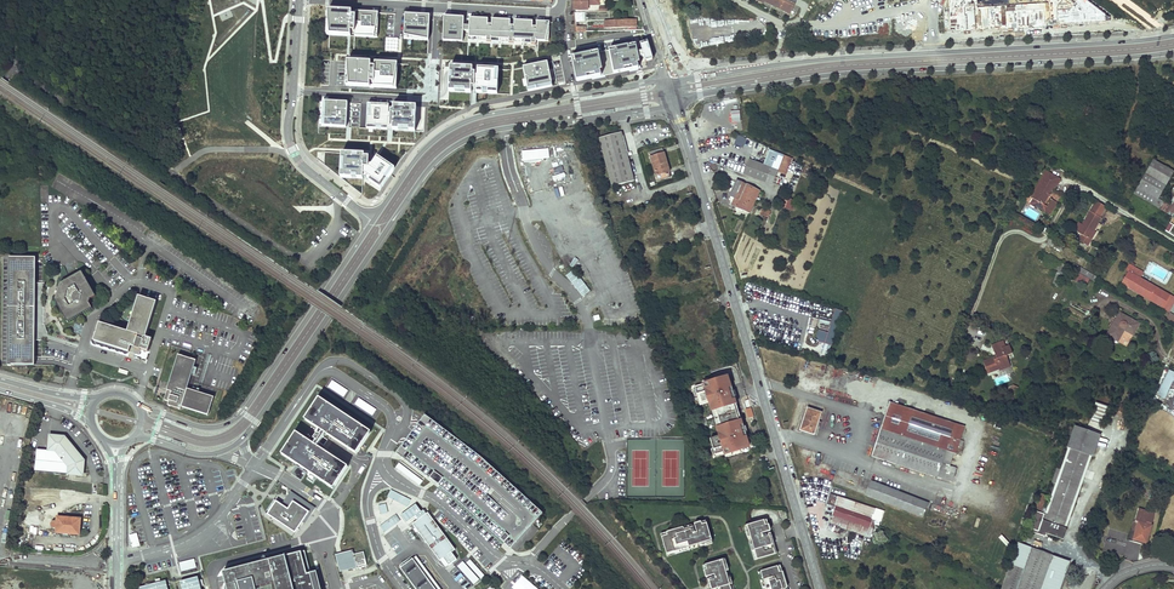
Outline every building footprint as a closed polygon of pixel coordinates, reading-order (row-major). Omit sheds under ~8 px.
[(575,9),(588,9),(588,4),(599,3),(599,0),(574,0),(575,9)] [(797,0),(753,0),(791,15),(797,0)] [(944,6),(945,32),(1106,22),(1105,13),(1087,0),(1045,0),(1047,2),(978,6),(977,0),(948,0),(944,6)] [(361,38),(375,38),(376,15),(376,14),(362,13),(362,16),(355,16),(355,18),(351,18),(351,16),(344,15),(344,12),(332,12),(330,36),(350,37),(350,33),(354,33),(354,34),(361,35),(361,38)] [(430,16),(406,14),(404,36),(429,37),(430,16)] [(458,17),(444,17),(443,38),(450,38),(450,41),(457,42),(457,39),(463,39),(463,34),(463,31),(464,26),(464,21),(458,20),(458,17)] [(488,19),(470,18),(469,26),(469,31),(469,34),(469,36),(487,37),(487,40),(491,41),(492,37),(509,38),(509,42),(514,42),(514,39),(532,40),(531,43),(536,43),(536,40),(545,40),(546,25),(549,25),(550,23),(537,22),(536,28),(532,27),(533,22),(514,21),(514,26),(510,26),(510,20),(492,19),(492,25),(488,25),(488,19)] [(637,19),(606,20),(606,27),(625,27),(625,29),(631,29),(631,26),(637,26),(637,19)] [(647,41),(640,44),(642,51),(644,56),(645,62),(653,60),(647,41)] [(636,45),(571,58),(576,82),(641,68),(638,58),(637,53),(636,45)] [(366,64),(351,63),(350,87),(394,90),(396,65),(376,64),(376,69),(372,69),(372,67),(365,67),(366,64)] [(548,64),(524,69),(529,92),(537,90),(537,87),(545,86),(545,89),(553,87),(548,64)] [(473,74),(473,68),(451,67),(449,92),(472,93),(472,91),(473,74)] [(478,69),(478,74),(477,92),(477,93),(498,94),(499,83),(495,83),(496,70),(478,69)] [(348,105),(327,104),(325,129),(347,130),(348,105)] [(390,107),(369,106),(368,130),(389,131),(394,131),(394,132),(416,133),(418,108),(395,107),(395,112),(392,112),(392,115),(390,115),(390,107)] [(621,132),(598,137),(611,186),(634,180),(626,148),(621,132)] [(738,135),(734,145),(742,148),(746,139),(738,135)] [(649,152),(657,180),(671,176),(662,148),(649,152)] [(783,155),(768,149),(763,164),(777,170),(783,155)] [(353,154),(342,153),(341,159),(344,159),(344,171),(341,171),(340,178),(363,179),(363,177),(363,174),(371,178),(369,181),(381,189),(388,179),(385,178),(392,167),(377,157),(372,165),(369,164),(364,164),(364,157),(365,154),(358,154),(358,157),(353,157),(353,154)] [(790,158),(783,155),(777,170),(784,173),(790,158)] [(748,159),(743,173),(771,184),(777,170),(763,164),(748,159)] [(1153,161),(1135,193),(1154,205),(1173,172),(1153,161)] [(388,179),(395,169),(392,167),(385,178),(388,179)] [(1033,198),(1048,172),(1046,171),(1031,197),(1033,198)] [(1059,178),(1048,172),(1033,198),(1034,199),(1039,202),(1036,206),(1050,214),(1053,210),(1047,206),(1044,204),(1049,196),(1051,193),(1053,189),(1059,178)] [(730,196),(731,205),(750,213),(759,192),(737,180),(730,196)] [(788,199),(779,195),(778,199),(783,200),(781,206),(785,207),(788,199)] [(1057,202),(1052,199),(1047,206),(1053,210),(1057,202)] [(1089,239),(1094,231),(1102,218),(1101,217),(1107,207),(1097,201),(1083,225),(1078,233),(1082,235),(1089,239)] [(762,209),(760,214),(768,217),(770,211),(762,209)] [(1079,223),(1074,231),(1078,233),(1083,225),(1079,223)] [(1094,231),(1089,239),(1082,235),(1079,240),(1089,246),(1097,232),(1094,231)] [(619,241),(621,251),(631,249),(628,239),(619,241)] [(1064,245),(1053,239),(1050,244),(1061,250),(1064,245)] [(8,365),(35,365),(36,258),(9,258),(8,365)] [(1066,266),(1061,263),(1052,282),(1058,285),(1066,266)] [(1076,265),(1073,270),(1093,281),(1095,278),(1096,277),(1076,265)] [(1145,273),(1132,266),(1128,272),(1130,272),(1123,285),(1162,308),(1170,295),(1142,279),(1145,273)] [(573,270),(565,277),(584,298),(591,291),(573,270)] [(96,296),(82,272),(60,284),(55,300),(68,322),(92,309),(89,304),(91,299),(96,296)] [(1170,295),(1162,308),(1169,311),(1173,302),(1173,297),(1170,295)] [(157,302),(139,296),(128,331),(100,323),(94,341),(140,355),(142,350),(149,352),(153,339),(146,337),(157,302)] [(819,330),(816,341),(833,346),(843,312),(835,310),(828,333),(819,330)] [(1119,313),(1106,335),(1117,341),(1123,329),(1132,334),(1138,324),(1119,313)] [(1166,320),(1173,325),(1173,316),(1169,313),(1166,320)] [(1008,348),(1006,341),(994,346),(996,352),(998,352),(1001,350),(1008,348)] [(996,360),(995,358),(985,362),(990,374),(1002,370),(1007,368),(1006,366),(1012,364),(1009,356),(1007,357),(1005,352),(1002,354),(999,355),(997,355),(998,357),(999,359),(996,360)] [(196,361),(177,355),(163,400),(169,401),(168,406),(181,410),(181,407),(208,415),(214,397),(187,389),(196,361)] [(1158,396),(1166,399),(1173,382),(1173,383),(1173,373),(1169,370),(1158,396)] [(728,373),(719,376),(719,375),(710,378),(710,379),(704,381),(705,383),(696,386),(694,387),(696,393),(698,392),(700,402),(709,399),(713,398),(714,399),(716,405),(719,414),(722,424),(724,430),(723,432),(719,433),(711,435),(714,445),(712,446),(713,452),(716,451),(724,449),(725,451),(732,449),(732,450),(741,447),(749,444),(747,438),(748,437),(745,429),(743,423),(741,417),(739,417),(734,401),(737,400),(735,395),(733,388),(730,380),(728,373)] [(348,391),(333,381),(328,388),(343,398),(348,391)] [(1017,387),(1009,385),(1006,395),(1015,397),(1017,387)] [(1098,395),(1096,402),(1109,407),(1111,399),(1098,395)] [(356,454),(371,432),(319,397),(304,419),(316,427),(314,431),(317,433),(313,439),(316,440),(313,444),(296,432),(281,454),(333,489),(348,467),(317,446),(320,443),(322,444),(325,439),(323,437),(326,434),(356,454)] [(377,410),(359,397),(355,404),(373,417),(377,410)] [(1096,402),(1090,420),(1103,424),(1109,407),(1096,402)] [(872,455),(952,482),(956,468),(949,465),(941,463),(946,451),(953,454),(955,454),(959,445),(960,440),(965,427),(889,403),(872,455)] [(745,410),(748,419),(754,417),(751,408),(745,410)] [(808,408),(801,430),(814,434),(822,413),(808,408)] [(510,548),(543,513),(492,468),(425,415),(396,453),(452,495),(510,548)] [(1093,456),(1101,435),(1074,426),(1067,447),(1068,448),(1061,470),(1056,468),(1054,476),(1052,483),(1055,484),(1047,508),(1043,506),(1047,496),(1039,493),(1033,511),(1035,512),(1028,530),(1044,536),(1045,533),(1063,539),(1067,528),(1066,527),(1091,456),(1093,456)] [(37,450),(35,470),(67,473),(67,475),(84,476),(85,460),(66,436),(49,434),(48,451),(37,450)] [(953,454),(946,451),(941,463),(949,465),(953,454)] [(871,480),(866,495),(922,517),(928,503),(871,480)] [(411,500),(391,491),(388,497),(407,507),(411,500)] [(275,501),(267,514),(295,532),(302,523),(304,524),(315,508),(290,492),(286,498),(281,505),(275,501)] [(885,511),(829,493),(826,504),(835,507),(827,530),(837,533),(840,527),(870,537),(876,520),(882,522),(885,511)] [(386,503),(379,505),(381,515),(388,513),(386,503)] [(422,513),(416,505),(401,515),(407,524),(416,517),(422,513)] [(1134,529),(1131,539),(1146,544),(1151,525),(1154,513),(1138,508),(1134,521),(1133,520),(1130,528),(1134,529)] [(418,521),(427,515),(424,511),(422,513),(416,517),(418,521)] [(455,552),(428,514),(427,515),(418,521),(413,525),(440,563),(441,562),(446,569),(458,561),(452,554),(455,552)] [(401,521),(396,515),(381,527),(385,533),(401,521)] [(81,537),(82,519),(56,517),(56,522),(51,522),(50,530),(55,530),(55,536),(81,537)] [(661,534),(667,553),(694,545),(701,543),(712,540),(706,520),(661,534)] [(758,559),(777,553),(769,524),(766,525),(765,520),(748,525),(749,531),(747,531),(748,538),(751,537),(753,543),(758,559)] [(130,535),(132,548),(140,546),(137,533),(130,535)] [(1017,543),(1001,587),(1001,588),(1059,588),(1069,561),(1017,543)] [(694,545),(667,553),(668,556),(695,548),(694,545)] [(317,570),(310,572),(305,552),(302,552),(302,551),(287,555),(287,553),(224,569),(229,588),(322,588),(317,570)] [(336,554),(340,570),(352,566),(353,569),(353,570),(356,569),(357,568),(357,569),(359,568),(358,568),(360,568),(363,567),(362,567),(364,566),(364,567),(367,566),(363,552),(354,554),(352,555),(351,551),(336,554)] [(412,558),(435,588),(441,588),(416,556),(412,558)] [(412,558),(409,561),(407,559),(401,564),(403,566),(400,568),(415,588),(435,588),(412,558)] [(474,584),(485,575),(469,558),(457,566),(474,584)] [(197,569),(194,559),(183,563),(185,572),(197,569)] [(728,577),(726,571),(729,570),(727,564),(724,565),(723,560),(703,565),(710,588),(731,588),(728,577)] [(781,565),(761,571),(766,588),(788,588),(781,565)] [(761,571),(758,572),(763,588),(766,588),(761,571)] [(198,577),(180,582),(182,588),(201,588),(201,587),(204,587),(201,578),(198,579),(198,577)] [(166,581),(163,581),(162,578),(153,580),(154,584),(139,588),(168,588),(166,581)] [(459,583),(465,588),(467,588),(471,586),(464,578),(459,583)]
